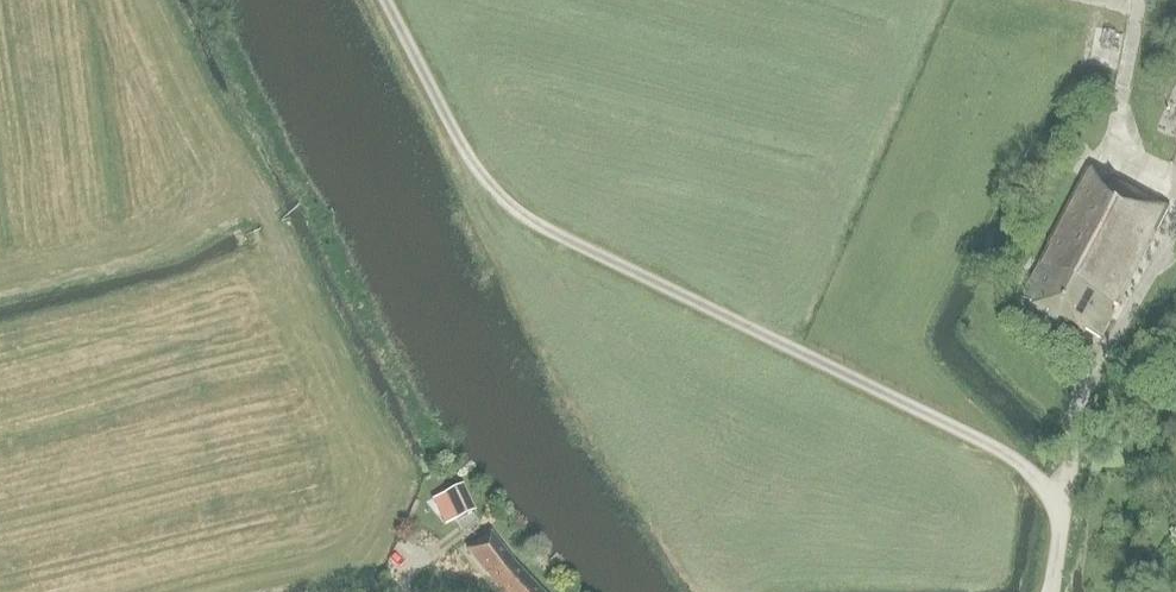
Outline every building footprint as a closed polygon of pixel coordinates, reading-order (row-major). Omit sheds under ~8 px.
[(1175,225),(1175,202),(1162,195),(1159,200),(1112,175),(1110,179),(1087,167),(1048,243),(1050,244),(1022,299),(1033,304),(1032,307),(1084,335),(1085,332),(1100,339),(1161,222),(1174,229),(1175,225)] [(475,510),(463,484),(444,493),(456,519),(475,510)] [(514,564),(490,532),(467,550),(494,583),(502,591),(542,591),(514,564)]
